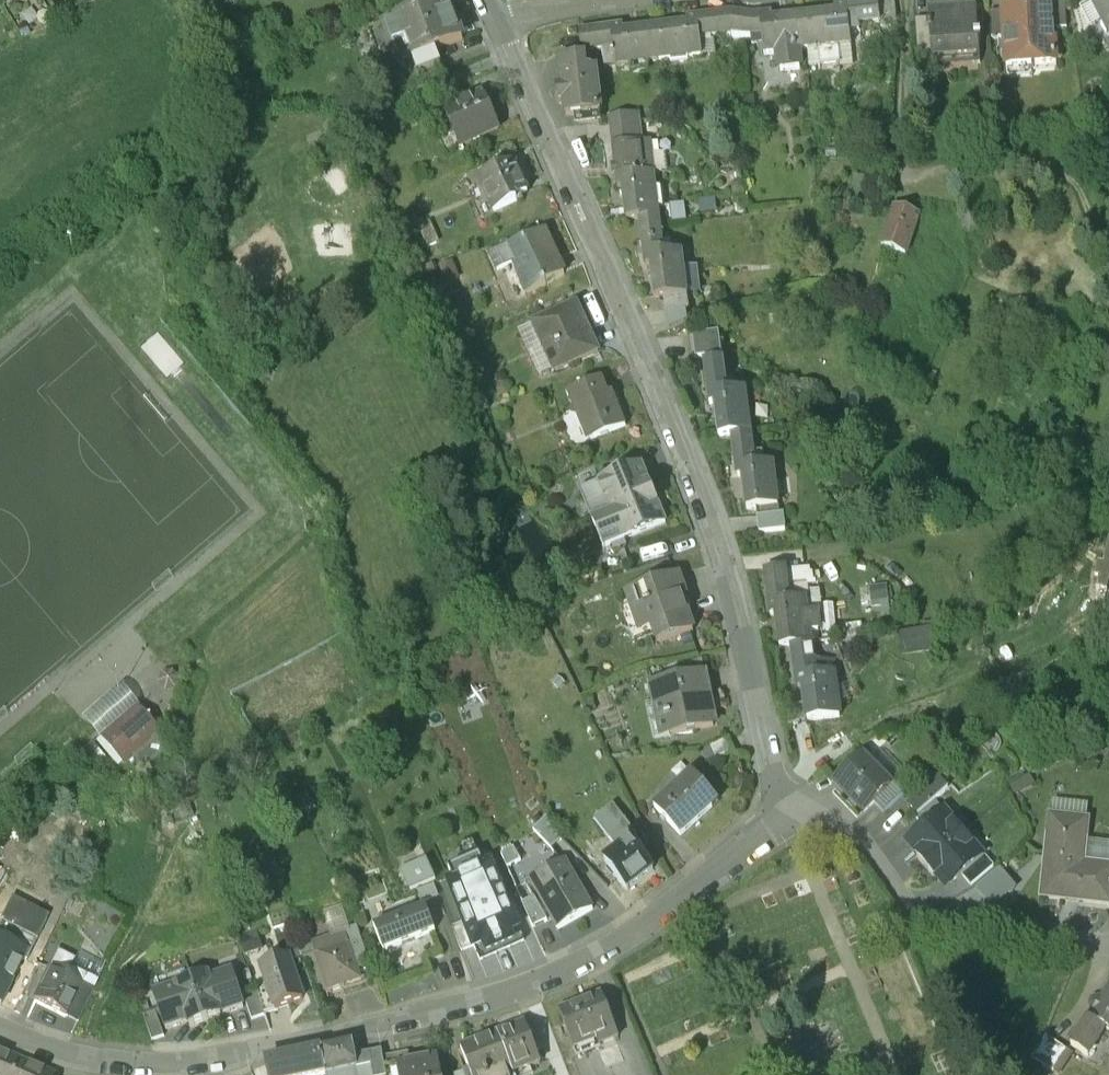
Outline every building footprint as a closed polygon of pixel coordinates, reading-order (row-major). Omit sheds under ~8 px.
[(382,13),(396,49),(410,43),(432,34),(458,24),(448,0),(414,0),(382,13)] [(697,18),(760,10),(759,0),(703,0),(695,1),(697,18)] [(760,10),(762,28),(776,27),(778,46),(798,44),(796,25),(805,24),(802,0),(759,0),(760,10)] [(805,24),(815,22),(815,24),(833,22),(833,21),(847,19),(846,6),(845,0),(802,0),(805,24)] [(896,0),(879,0),(879,2),(880,9),(897,7),(896,0)] [(926,0),(913,0),(915,29),(928,28),(926,0)] [(929,40),(932,39),(931,30),(973,27),(973,37),(976,37),(975,18),(977,18),(977,11),(975,11),(975,0),(926,0),(928,28),(929,40)] [(1001,0),(988,0),(989,13),(1002,13),(1001,0)] [(1003,40),(1029,39),(1028,34),(1026,0),(1001,0),(1002,13),(1003,40)] [(1028,34),(1054,33),(1053,5),(1052,0),(1026,0),(1028,34)] [(653,10),(657,41),(667,40),(667,42),(687,40),(687,37),(699,36),(697,18),(695,1),(685,2),(685,6),(653,10)] [(610,28),(612,46),(627,45),(627,46),(646,44),(646,42),(657,41),(653,10),(620,13),(619,10),(608,11),(610,28)] [(610,28),(608,11),(578,14),(579,31),(610,28)] [(931,30),(932,39),(973,37),(973,27),(931,30)] [(410,43),(418,65),(441,56),(432,34),(410,43)] [(561,89),(564,109),(604,103),(598,56),(587,57),(585,42),(555,46),(559,71),(554,72),(557,89),(561,89)] [(495,112),(480,76),(441,93),(456,129),(495,112)] [(608,103),(611,124),(635,121),(632,99),(608,103)] [(611,124),(614,157),(651,153),(647,120),(635,121),(611,124)] [(525,176),(512,145),(476,161),(491,195),(515,184),(514,181),(525,176)] [(651,153),(614,157),(615,167),(620,166),(624,199),(637,198),(655,196),(654,183),(655,183),(653,164),(652,165),(651,153)] [(892,175),(878,216),(902,223),(915,182),(892,175)] [(637,198),(640,220),(658,218),(655,196),(637,198)] [(559,259),(539,215),(483,240),(492,260),(513,250),(524,275),(559,259)] [(640,220),(641,230),(660,227),(658,218),(640,220)] [(680,239),(678,239),(676,225),(660,227),(641,230),(643,241),(647,240),(651,272),(660,271),(682,268),(680,257),(682,256),(680,239)] [(451,250),(437,256),(444,272),(458,266),(451,250)] [(684,283),(682,268),(660,271),(662,286),(684,283)] [(573,284),(530,304),(551,350),(595,331),(573,284)] [(527,303),(515,309),(535,353),(548,347),(527,303)] [(690,310),(693,332),(718,329),(715,306),(690,310)] [(702,336),(705,366),(722,364),(718,334),(702,336)] [(597,360),(566,373),(573,389),(578,387),(592,418),(621,405),(607,373),(603,374),(597,360)] [(730,408),(747,405),(745,395),(747,395),(745,376),(743,377),(741,362),(722,364),(705,366),(707,377),(711,376),(715,410),(730,408)] [(747,405),(730,408),(733,440),(750,438),(747,405)] [(750,438),(733,440),(735,450),(739,450),(743,482),(774,478),(773,467),(775,467),(773,449),(771,449),(769,436),(750,438)] [(640,446),(595,462),(607,495),(586,502),(598,533),(663,509),(640,446)] [(763,548),(767,578),(784,576),(780,546),(763,548)] [(675,553),(629,570),(637,593),(645,590),(656,621),(691,609),(679,577),(683,575),(675,553)] [(887,582),(885,554),(867,556),(869,584),(887,582)] [(791,620),(808,618),(806,606),(808,606),(806,586),(804,587),(802,574),(784,576),(767,578),(768,589),(773,589),(777,621),(791,620)] [(791,620),(794,650),(811,648),(808,618),(791,620)] [(811,648),(794,650),(796,661),(800,661),(804,693),(835,690),(833,678),(835,678),(833,659),(831,659),(829,646),(811,648)] [(705,650),(647,661),(651,683),(661,681),(668,715),(711,706),(705,673),(709,672),(705,650)] [(99,725),(137,692),(119,672),(82,705),(99,725)] [(161,719),(137,692),(99,725),(123,752),(131,745),(152,726),(161,719)] [(725,714),(700,727),(707,742),(733,728),(725,714)] [(164,740),(152,726),(131,745),(143,758),(164,740)] [(858,728),(831,755),(861,785),(871,774),(888,758),(886,757),(858,728)] [(907,777),(915,787),(932,772),(958,748),(949,737),(906,776),(908,777),(907,777)] [(688,752),(653,786),(678,813),(714,779),(688,752)] [(888,758),(871,774),(881,783),(901,763),(891,753),(886,757),(888,758)] [(915,787),(912,789),(921,799),(941,782),(932,772),(915,787)] [(960,804),(941,782),(921,799),(904,813),(914,825),(913,826),(922,837),(960,804)] [(1083,786),(1047,782),(1038,865),(1107,872),(1107,869),(1108,851),(1108,833),(1078,830),(1083,786)] [(629,824),(627,822),(633,817),(609,787),(593,799),(617,830),(604,840),(625,867),(649,849),(638,836),(644,831),(635,820),(629,824)] [(960,804),(922,837),(931,848),(932,847),(942,858),(979,827),(960,804)] [(445,864),(460,902),(448,907),(458,932),(470,927),(477,941),(521,921),(487,845),(482,848),(470,821),(455,828),(461,842),(446,850),(450,861),(445,864)] [(990,836),(982,827),(959,847),(967,857),(990,836)] [(972,858),(990,878),(1014,856),(996,837),(972,858)] [(527,862),(554,908),(589,888),(562,842),(527,862)] [(408,873),(433,862),(424,844),(400,855),(408,873)] [(21,883),(12,899),(38,912),(46,896),(21,883)] [(422,890),(370,909),(380,933),(431,914),(422,890)] [(4,982),(28,933),(20,928),(3,920),(2,922),(0,921),(0,980),(4,982)] [(312,932),(324,971),(342,965),(341,962),(356,957),(345,922),(312,932)] [(21,925),(20,928),(28,933),(30,929),(21,925)] [(263,963),(271,988),(298,980),(284,936),(257,945),(263,963)] [(71,994),(84,967),(86,964),(54,948),(38,980),(70,996),(71,994)] [(1098,993),(1108,1000),(1108,951),(1107,950),(1070,1008),(1083,1017),(1098,993)] [(188,961),(201,1000),(217,995),(216,993),(239,985),(228,952),(205,960),(204,956),(188,961)] [(188,961),(172,966),(173,967),(150,975),(161,1008),(184,1000),(186,1006),(201,1000),(188,961)] [(272,990),(271,988),(263,963),(251,967),(251,969),(259,993),(272,990)] [(344,970),(347,988),(372,983),(369,966),(344,970)] [(84,967),(71,994),(83,1001),(97,973),(84,967)] [(259,993),(251,969),(239,973),(247,997),(259,993)] [(599,971),(557,988),(571,1024),(593,1015),(596,1020),(615,1012),(599,971)] [(528,998),(522,1001),(531,1025),(537,1023),(528,998)] [(494,1012),(509,1049),(537,1038),(531,1025),(522,1001),(494,1012)] [(1044,1003),(1027,1025),(1047,1040),(1064,1018),(1044,1003)] [(494,1012),(458,1026),(477,1073),(513,1058),(509,1049),(494,1012)] [(318,1029),(322,1052),(333,1049),(352,1045),(352,1048),(366,1045),(368,1044),(366,1034),(352,1037),(348,1021),(318,1029)] [(11,1071),(25,1040),(0,1029),(0,1067),(11,1071)] [(268,1062),(322,1052),(318,1029),(279,1037),(264,1042),(264,1045),(268,1062)] [(378,1032),(366,1034),(368,1044),(366,1045),(367,1053),(382,1051),(380,1041),(378,1032)] [(394,1044),(398,1066),(400,1074),(441,1074),(433,1036),(394,1044)] [(380,1041),(382,1051),(385,1068),(398,1066),(394,1044),(393,1039),(380,1041)] [(11,1071),(19,1074),(55,1074),(63,1057),(25,1040),(11,1071)] [(268,1062),(264,1045),(249,1048),(253,1065),(268,1062)] [(330,1074),(354,1074),(358,1074),(353,1054),(336,1058),(333,1049),(322,1052),(323,1056),(329,1074),(330,1074)] [(451,1053),(455,1074),(471,1074),(462,1050),(451,1053)] [(324,1074),(326,1074),(329,1074),(323,1056),(318,1058),(324,1074)]
